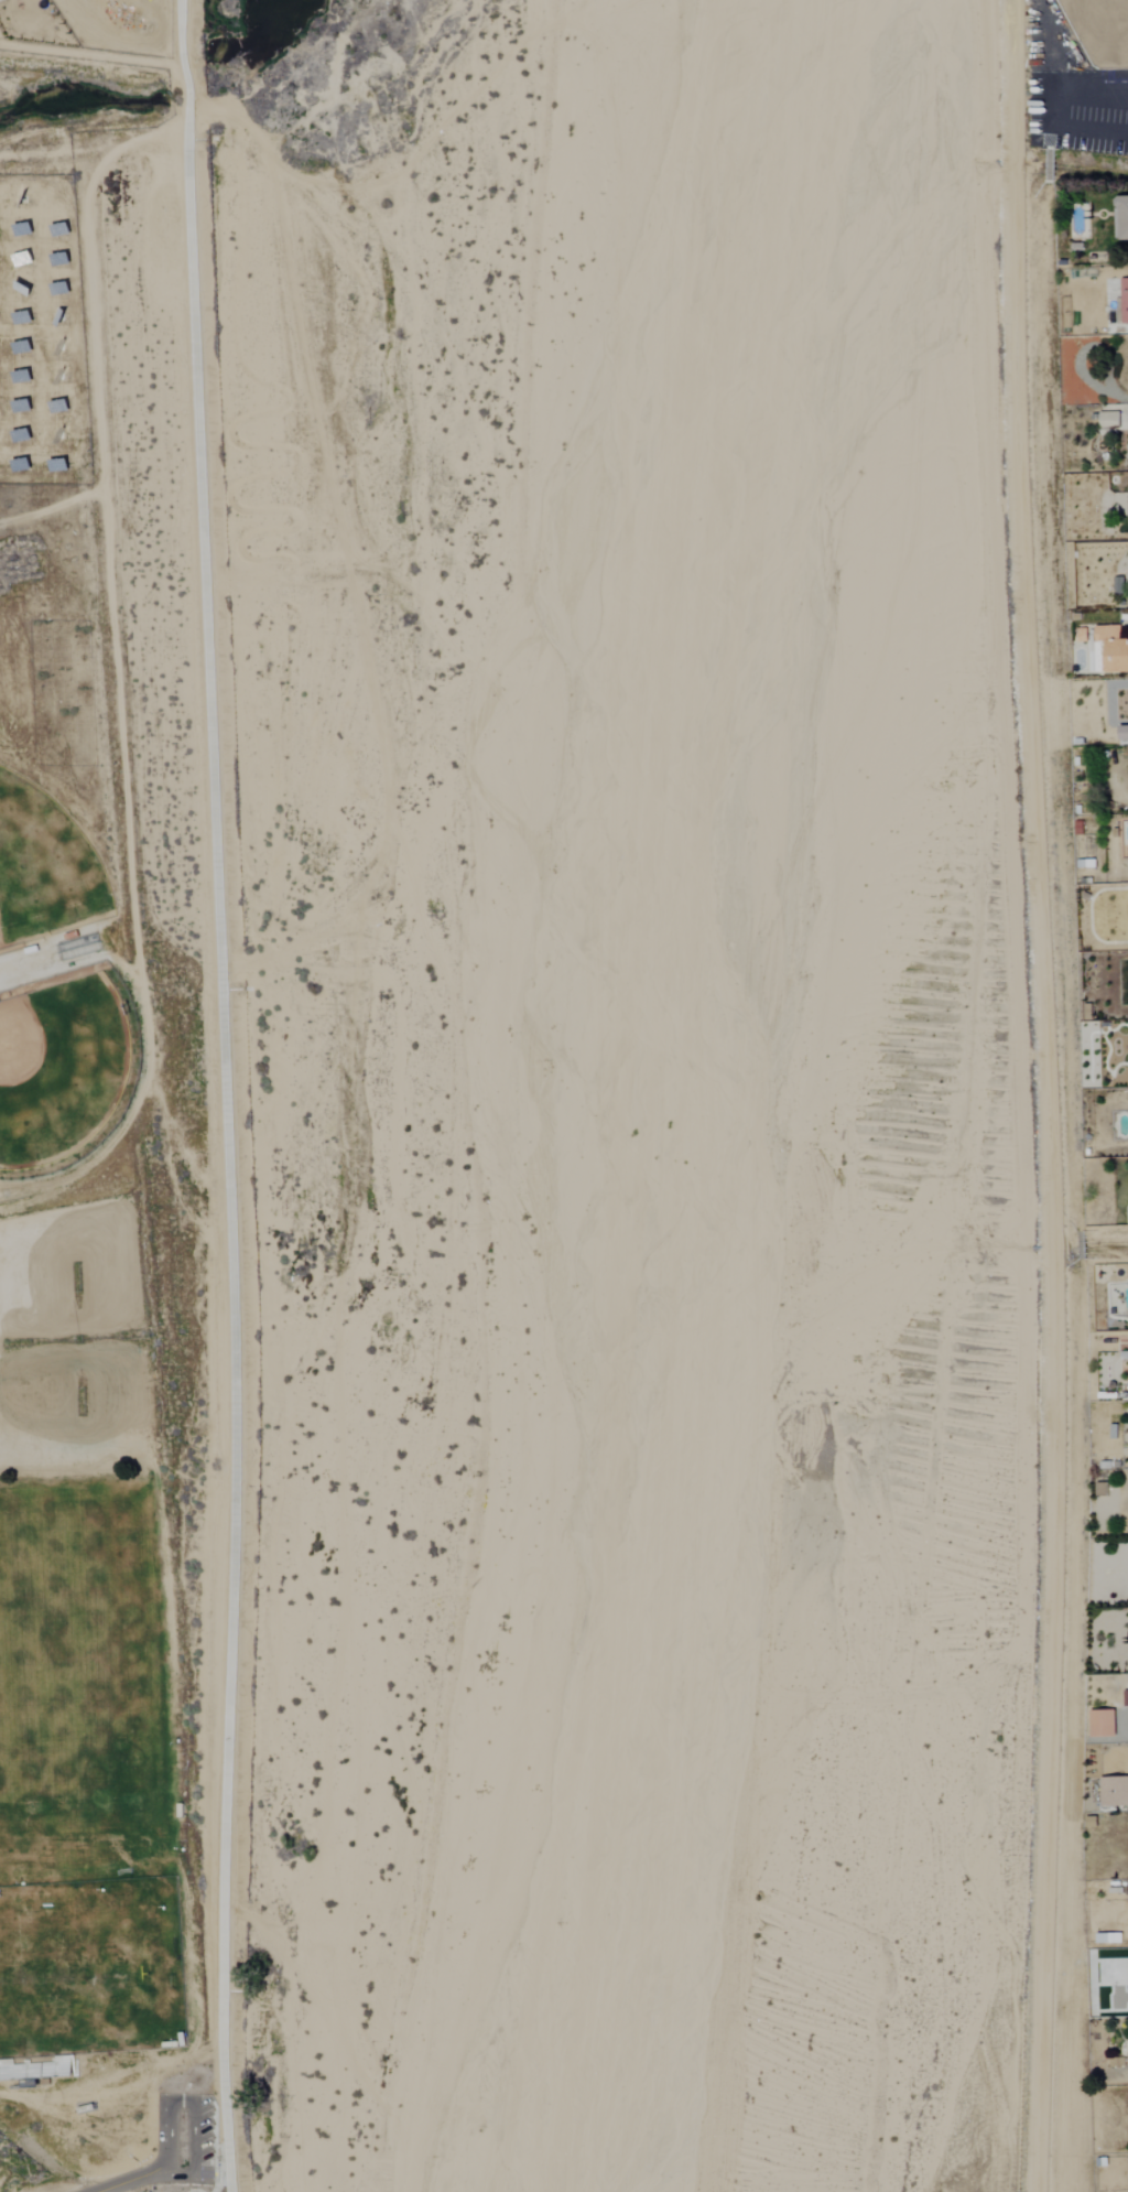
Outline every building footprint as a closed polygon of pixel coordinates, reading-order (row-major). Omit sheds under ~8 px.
[(65,281),(56,280),(54,297),(62,298),(65,281)] [(63,311),(55,311),(55,327),(63,327),(63,311)] [(69,341),(51,342),(52,355),(69,354),(69,341)] [(1101,413),(1101,433),(1121,432),(1121,412),(1101,413)] [(1122,640),(1122,625),(1096,626),(1096,643),(1109,643),(1110,658),(1104,658),(1104,674),(1127,673),(1127,640),(1122,640)] [(1116,1737),(1116,1710),(1090,1711),(1091,1738),(1116,1737)] [(1127,1807),(1127,1776),(1102,1776),(1103,1807),(1127,1807)] [(71,2078),(70,2062),(0,2065),(0,2075),(0,2080),(71,2078)]
